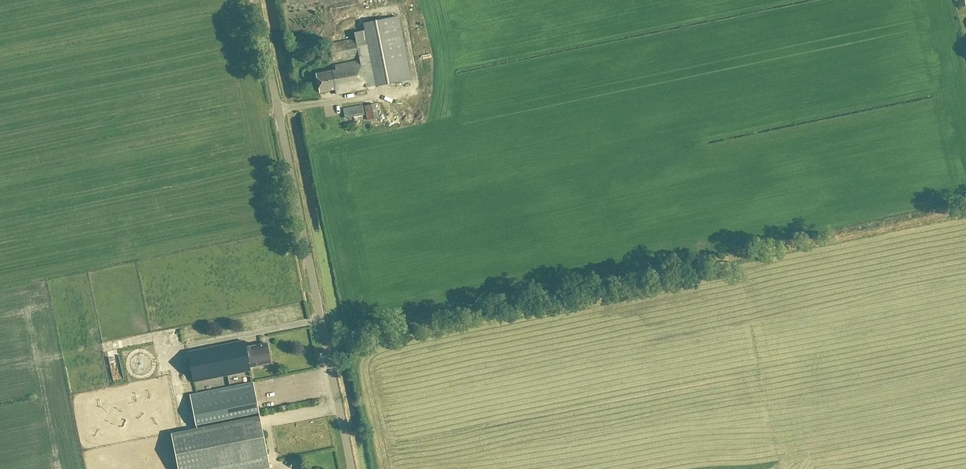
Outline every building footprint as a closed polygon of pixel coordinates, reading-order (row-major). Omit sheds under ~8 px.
[(397,16),(363,23),(375,86),(410,79),(397,16)] [(363,26),(353,28),(356,40),(365,38),(363,26)] [(329,44),(332,62),(339,61),(339,62),(359,58),(355,39),(329,44)] [(364,88),(359,60),(333,65),(334,70),(316,74),(319,93),(335,90),(336,94),(364,88)] [(381,102),(364,106),(366,120),(384,117),(381,102)] [(362,105),(342,108),(345,119),(364,115),(362,105)] [(244,341),(187,352),(194,382),(250,370),(250,367),(270,363),(266,344),(246,348),(244,341)] [(131,366),(143,374),(153,361),(141,352),(131,366)] [(258,413),(252,382),(189,395),(195,426),(258,413)] [(259,416),(170,434),(177,468),(259,468),(269,467),(259,416)]
